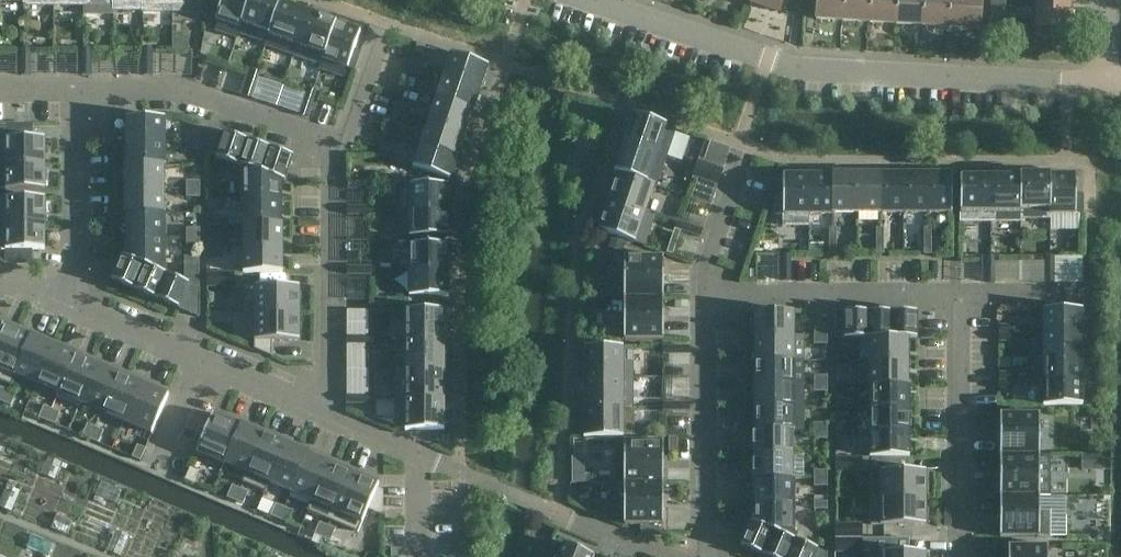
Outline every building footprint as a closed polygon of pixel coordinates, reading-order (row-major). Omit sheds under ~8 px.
[(143,0),(113,0),(113,5),(113,10),(142,10),(143,10),(143,0)] [(143,10),(143,11),(172,11),(172,0),(143,0),(143,10)] [(172,11),(203,11),(203,7),(203,0),(172,0),(172,11)] [(203,7),(209,8),(212,0),(203,0),(203,7)] [(209,8),(220,8),(222,0),(212,0),(209,8)] [(215,30),(237,38),(238,34),(249,0),(222,0),(220,8),(215,20),(218,21),(215,30)] [(238,34),(265,43),(266,43),(280,3),(280,4),(281,1),(279,0),(249,0),(238,34)] [(753,4),(779,13),(784,0),(754,0),(753,4)] [(844,20),(846,0),(809,0),(809,2),(818,3),(817,19),(844,20)] [(873,0),(846,0),(844,20),(871,22),(873,0)] [(871,22),(899,24),(900,0),(873,0),(871,22)] [(899,24),(926,25),(927,0),(900,0),(899,24)] [(954,0),(927,0),(926,25),(953,27),(954,0)] [(953,27),(980,29),(982,0),(954,0),(953,27)] [(1006,0),(991,0),(991,7),(1006,8),(1006,0)] [(1069,0),(1036,0),(1035,25),(1068,27),(1069,0)] [(265,43),(264,45),(293,55),(308,13),(280,4),(280,3),(266,43),(265,43)] [(308,13),(293,55),(321,65),(322,65),(336,23),(308,13)] [(321,65),(320,69),(341,76),(344,67),(354,71),(360,52),(354,50),(360,31),(336,23),(322,65),(321,65)] [(155,47),(154,72),(192,73),(193,48),(155,47)] [(30,49),(21,49),(21,62),(30,62),(30,49)] [(91,49),(82,49),(82,62),(91,62),(91,49)] [(143,49),(143,62),(152,62),(152,49),(143,49)] [(451,52),(443,76),(480,88),(488,65),(451,52)] [(412,57),(409,64),(422,69),(424,61),(412,57)] [(30,62),(21,62),(21,75),(30,75),(30,62)] [(91,62),(82,62),(82,75),(91,75),(91,62)] [(143,62),(143,75),(152,76),(152,62),(143,62)] [(422,69),(409,64),(406,72),(419,76),(422,69)] [(252,71),(248,83),(256,86),(260,73),(252,71)] [(443,76),(435,98),(473,111),(480,88),(443,76)] [(248,83),(244,96),(251,98),(256,86),(248,83)] [(312,104),(316,92),(309,89),(305,102),(312,104)] [(435,98),(428,121),(465,133),(473,111),(435,98)] [(395,104),(394,109),(406,113),(409,106),(396,101),(395,104)] [(305,102),(300,114),(308,117),(312,104),(305,102)] [(394,109),(391,117),(404,121),(406,113),(394,109)] [(675,129),(634,115),(624,144),(665,158),(675,129)] [(126,142),(165,142),(165,117),(126,117),(126,142)] [(428,121),(420,143),(457,156),(465,133),(428,121)] [(0,124),(0,164),(45,164),(45,138),(33,138),(33,124),(0,124)] [(207,155),(238,165),(246,140),(207,127),(207,155)] [(200,134),(186,134),(186,142),(200,142),(200,134)] [(248,140),(239,166),(242,167),(262,173),(270,148),(248,140)] [(126,165),(164,165),(164,166),(165,166),(165,142),(126,142),(126,165)] [(200,142),(186,142),(186,150),(200,150),(200,142)] [(420,143),(412,166),(449,179),(457,156),(420,143)] [(665,158),(624,144),(614,173),(617,173),(654,186),(656,187),(665,158)] [(294,156),(270,148),(262,173),(281,180),(285,181),(294,156)] [(381,148),(378,155),(391,159),(393,152),(381,148)] [(711,165),(698,160),(697,165),(694,172),(693,176),(705,180),(707,176),(709,169),(711,165)] [(0,164),(0,190),(45,190),(45,164),(0,164)] [(125,189),(164,189),(164,166),(164,165),(126,165),(125,165),(125,189)] [(723,169),(711,165),(709,169),(707,176),(705,180),(718,184),(719,180),(722,173),(723,169)] [(281,180),(262,173),(242,167),(242,201),(281,201),(281,180)] [(617,173),(608,201),(645,213),(654,186),(617,173)] [(832,173),(832,175),(832,213),(856,213),(856,173),(832,173)] [(880,173),(856,173),(856,213),(880,213),(880,173)] [(904,213),(904,173),(880,173),(880,213),(904,213)] [(927,173),(904,173),(904,213),(928,213),(927,173)] [(952,213),(952,173),(927,173),(928,213),(952,213)] [(776,214),(783,214),(783,225),(808,225),(808,214),(808,175),(783,175),(783,194),(776,194),(776,214)] [(808,214),(832,214),(832,213),(832,175),(808,175),(808,214)] [(1048,175),(1020,175),(1020,178),(1020,219),(1048,219),(1048,175)] [(1048,175),(1048,219),(1050,219),(1050,214),(1082,214),(1082,194),(1076,194),(1076,175),(1048,175)] [(399,187),(399,210),(448,210),(448,184),(428,184),(428,178),(409,178),(409,184),(409,187),(399,187)] [(990,222),(990,178),(960,178),(960,222),(990,222)] [(990,222),(1020,222),(1020,219),(1020,178),(990,178),(990,222)] [(200,181),(186,181),(186,189),(200,189),(200,181)] [(164,189),(125,189),(125,213),(126,213),(164,213),(164,212),(164,189)] [(200,189),(186,189),(186,197),(200,197),(200,189)] [(0,197),(0,223),(45,223),(45,197),(0,197)] [(281,224),(281,201),(242,201),(242,225),(243,225),(281,225),(281,224)] [(654,216),(645,213),(608,201),(598,230),(612,235),(626,240),(644,246),(654,216)] [(448,210),(399,210),(399,235),(409,235),(409,236),(448,236),(448,210)] [(126,213),(126,236),(165,236),(165,212),(164,212),(164,213),(126,213)] [(688,232),(690,225),(678,221),(675,228),(688,232)] [(8,263),(36,263),(36,249),(45,249),(45,223),(0,223),(0,260),(8,263)] [(243,225),(243,248),(283,248),(283,224),(281,224),(281,225),(243,225)] [(700,236),(703,229),(690,225),(688,232),(700,236)] [(200,228),(186,228),(186,236),(200,236),(200,228)] [(612,235),(608,247),(623,252),(626,240),(612,235)] [(165,236),(126,236),(126,257),(145,265),(165,273),(165,236)] [(200,236),(186,236),(186,244),(200,244),(200,236)] [(809,243),(808,253),(823,253),(824,244),(809,243)] [(399,247),(399,270),(449,270),(448,244),(409,244),(409,247),(399,247)] [(283,248),(243,248),(243,273),(283,273),(283,248)] [(1056,255),(1057,280),(1085,279),(1084,254),(1056,255)] [(112,280),(135,289),(145,265),(126,257),(122,255),(112,280)] [(624,256),(624,298),(663,298),(663,256),(624,256)] [(135,289),(156,299),(167,274),(165,273),(145,265),(135,289)] [(399,303),(409,302),(429,302),(429,296),(449,295),(449,270),(399,270),(399,303)] [(755,270),(747,270),(747,278),(755,278),(755,270)] [(234,286),(234,273),(208,273),(208,286),(234,286)] [(200,288),(167,274),(156,299),(200,317),(200,288)] [(245,314),(254,314),(299,314),(299,286),(245,286),(245,314)] [(624,298),(624,340),(663,340),(663,298),(624,298)] [(348,332),(369,333),(370,307),(349,307),(348,332)] [(444,340),(444,309),(405,309),(405,340),(444,340)] [(1043,309),(1043,333),(1082,333),(1082,309),(1043,309)] [(754,311),(754,335),(794,335),(794,311),(754,311)] [(835,338),(868,338),(868,311),(835,311),(835,338)] [(892,338),(892,311),(868,311),(868,338),(892,338)] [(908,338),(917,338),(917,311),(892,311),(892,338),(908,338)] [(299,314),(254,314),(254,349),(272,356),(272,341),(300,341),(299,314)] [(0,331),(0,380),(11,385),(16,374),(15,374),(31,336),(3,324),(0,331)] [(1033,356),(1033,357),(1082,357),(1082,333),(1043,333),(1043,356),(1033,356)] [(31,336),(15,374),(16,374),(37,383),(53,344),(31,335),(31,336)] [(754,335),(754,359),(804,359),(804,335),(794,335),(754,335)] [(814,344),(827,344),(827,335),(814,336),(814,344)] [(908,338),(892,338),(868,338),(868,361),(908,361),(908,338)] [(444,369),(444,340),(405,340),(405,368),(405,369),(444,369)] [(53,344),(37,383),(58,392),(59,392),(75,355),(76,354),(53,344)] [(583,346),(583,377),(633,377),(633,346),(583,346)] [(58,392),(53,403),(77,413),(81,403),(80,403),(97,364),(75,355),(59,392),(58,392)] [(1033,357),(1033,381),(1082,381),(1082,357),(1033,357)] [(754,359),(754,383),(794,383),(794,360),(804,360),(804,359),(754,359)] [(868,361),(859,361),(859,384),(870,384),(908,384),(908,361),(868,361)] [(97,364),(80,403),(81,403),(102,412),(118,373),(97,364)] [(444,399),(444,369),(405,369),(405,368),(395,368),(395,399),(444,399)] [(118,373),(102,412),(124,421),(140,382),(118,373)] [(633,377),(583,377),(584,407),(623,407),(633,407),(633,377)] [(1012,381),(999,381),(999,389),(1012,389),(1012,381)] [(1082,381),(1033,381),(1033,382),(1043,382),(1043,405),(1082,405),(1082,381)] [(140,382),(124,421),(152,433),(169,394),(140,382)] [(804,406),(804,383),(794,383),(754,383),(754,406),(804,406)] [(827,383),(814,383),(814,391),(827,391),(827,383)] [(909,384),(908,384),(870,384),(870,408),(909,408),(909,384)] [(8,390),(0,387),(0,401),(3,402),(8,390)] [(11,406),(16,393),(8,390),(3,402),(11,406)] [(444,430),(444,399),(395,399),(395,430),(444,430)] [(47,421),(52,408),(44,405),(39,417),(47,421)] [(754,406),(755,430),(804,430),(804,406),(754,406)] [(623,407),(584,407),(584,437),(623,437),(623,407)] [(60,412),(52,408),(47,421),(55,424),(60,412)] [(909,432),(909,408),(870,408),(870,432),(909,432)] [(213,413),(196,452),(225,465),(226,463),(225,463),(241,425),(213,413)] [(1039,413),(1000,413),(1000,455),(1039,455),(1039,413)] [(88,424),(83,436),(91,439),(96,427),(88,424)] [(241,425),(225,463),(226,463),(246,472),(247,472),(264,433),(241,424),(241,425)] [(104,430),(96,427),(91,439),(99,443),(104,430)] [(792,431),(804,431),(804,430),(755,430),(753,430),(753,454),(793,454),(792,431)] [(909,457),(909,432),(870,432),(870,457),(909,457)] [(246,472),(242,482),(266,492),(270,482),(269,482),(286,442),(264,433),(247,472),(246,472)] [(624,441),(614,441),(614,483),(663,483),(663,441),(624,441)] [(286,442),(269,482),(270,482),(290,490),(291,491),(307,453),(308,452),(286,442)] [(146,448),(137,445),(132,457),(140,460),(146,448)] [(290,490),(289,492),(311,501),(312,501),(329,462),(307,453),(291,491),(290,490)] [(793,454),(753,454),(753,479),(755,479),(794,479),(794,478),(793,477),(793,454)] [(1039,455),(1000,455),(1000,496),(1039,496),(1050,496),(1050,455),(1039,455)] [(1082,455),(1082,470),(1111,470),(1111,455),(1082,455)] [(846,457),(835,457),(835,470),(846,470),(846,457)] [(311,501),(307,511),(330,520),(351,471),(329,462),(312,501),(311,501)] [(198,471),(190,467),(185,479),(193,483),(198,471)] [(574,471),(571,479),(595,479),(595,470),(574,471)] [(351,471),(330,520),(358,532),(379,483),(351,471)] [(871,471),(871,498),(925,498),(925,471),(871,471)] [(814,478),(814,486),(827,486),(827,478),(814,478)] [(794,500),(794,479),(755,479),(755,500),(794,500)] [(614,483),(610,483),(610,510),(624,510),(624,525),(640,525),(640,532),(659,532),(658,524),(663,524),(663,483),(614,483)] [(235,500),(240,488),(232,485),(227,497),(235,500)] [(248,492),(240,488),(235,500),(243,504),(248,492)] [(1039,496),(1000,496),(1000,537),(1039,537),(1050,537),(1050,511),(1039,511),(1039,496)] [(925,498),(871,498),(871,525),(925,525),(925,498)] [(755,522),(773,530),(794,539),(794,500),(755,500),(755,522)] [(279,519),(284,507),(276,503),(271,515),(279,519)] [(292,510),(284,507),(279,519),(287,522),(292,510)] [(751,521),(740,545),(762,554),(773,530),(755,522),(751,521)] [(322,537),(328,525),(320,522),(314,534),(322,537)] [(835,524),(835,538),(862,538),(862,524),(835,524)] [(336,529),(328,525),(322,537),(330,541),(336,529)] [(762,554),(768,556),(786,556),(794,539),(773,530),(762,554)] [(862,552),(862,538),(835,538),(835,552),(862,552)] [(786,556),(815,556),(818,549),(794,539),(786,556)] [(594,556),(563,543),(558,556),(556,556),(594,556)] [(1008,556),(1048,556),(1048,545),(1008,545),(1008,556)]
